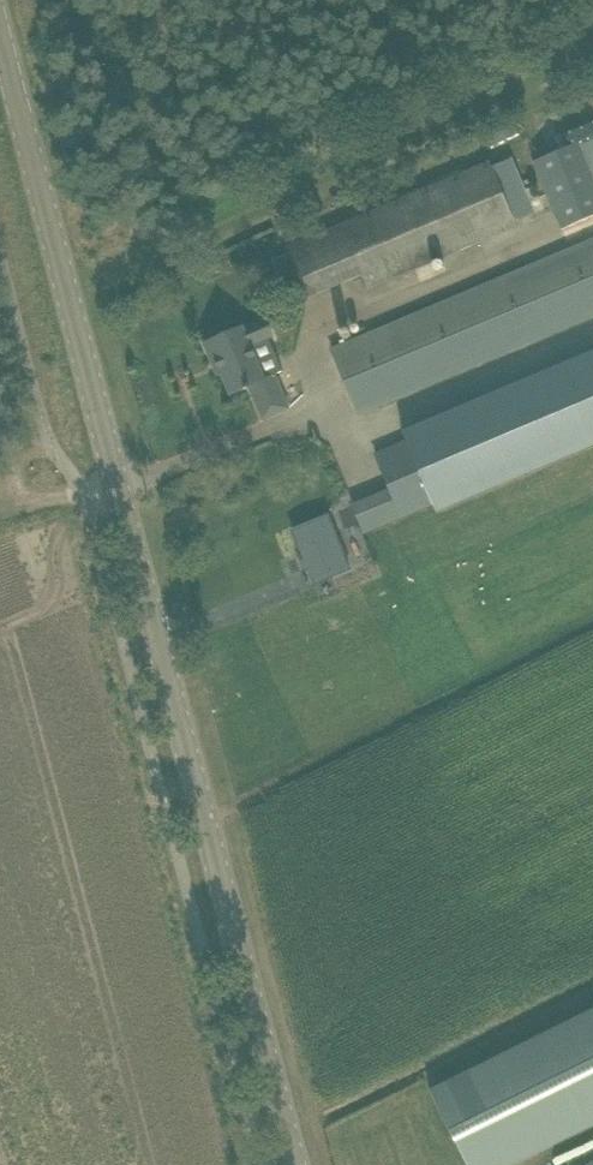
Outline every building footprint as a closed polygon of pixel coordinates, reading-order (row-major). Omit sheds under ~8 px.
[(563,231),(592,218),(592,177),(579,144),(535,163),(563,231)] [(289,247),(310,296),(363,273),(369,288),(516,226),(515,222),(534,214),(511,160),(492,168),(490,163),(289,247)] [(359,413),(592,316),(592,242),(355,341),(333,350),(359,413)] [(270,337),(273,336),(266,319),(205,344),(218,375),(222,373),(231,394),(249,387),(263,419),(289,408),(275,374),(283,370),(270,337)] [(376,453),(391,489),(403,517),(433,504),(437,513),(592,447),(592,352),(403,432),(406,441),(376,453)] [(328,515),(292,530),(299,547),(296,549),(305,570),(308,569),(314,583),(350,568),(328,515)] [(400,1112),(426,1164),(531,1164),(592,1134),(592,1016),(400,1112)]
